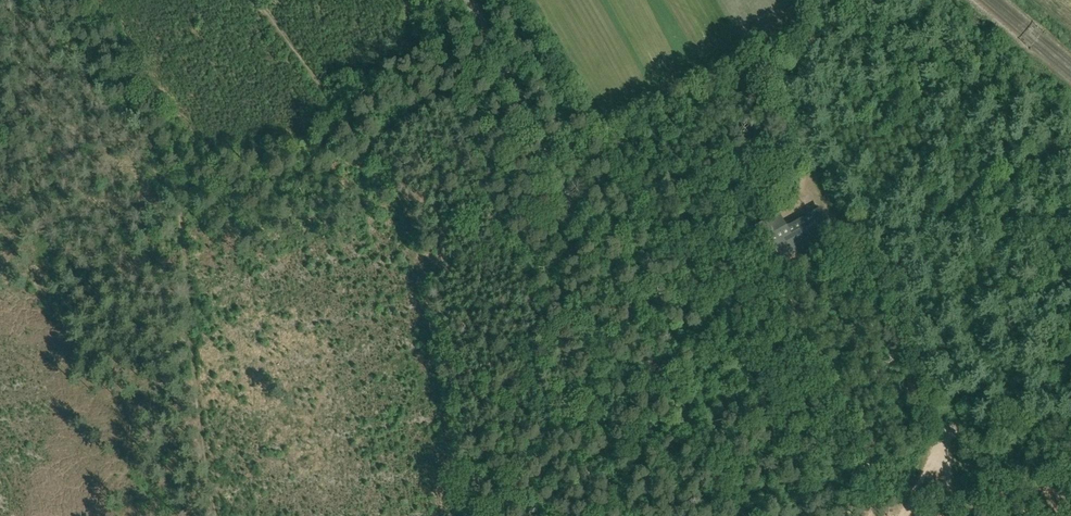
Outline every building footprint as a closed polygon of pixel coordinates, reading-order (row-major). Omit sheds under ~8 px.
[(822,217),(819,212),(788,229),(779,214),(756,227),(777,264),(834,232),(825,216),(822,217)]
